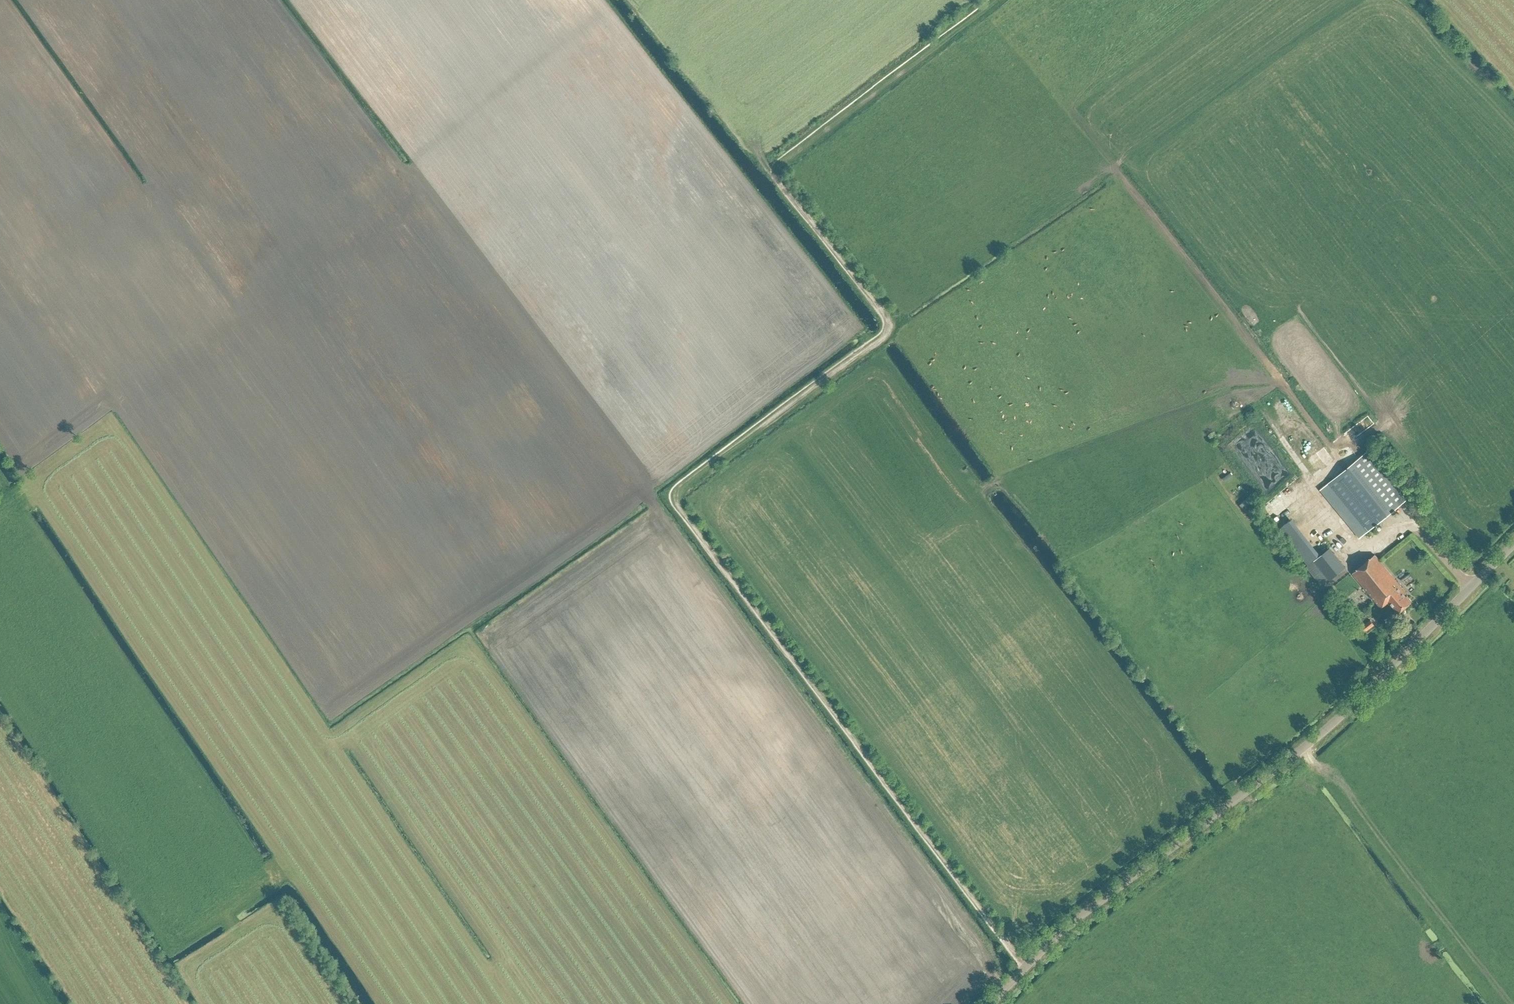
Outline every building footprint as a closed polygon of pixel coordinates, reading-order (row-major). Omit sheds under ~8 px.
[(1368,531),(1407,499),(1367,450),(1328,482),(1368,531)] [(1334,507),(1305,531),(1310,537),(1308,539),(1315,547),(1320,543),(1318,540),(1344,519),(1334,507)] [(1333,580),(1358,559),(1342,538),(1325,552),(1327,556),(1319,562),(1333,580)] [(1412,601),(1405,593),(1407,591),(1376,553),(1353,571),(1381,606),(1389,600),(1399,611),(1412,601)] [(1382,612),(1372,621),(1376,626),(1386,616),(1382,612)] [(1365,631),(1374,624),(1370,619),(1361,626),(1365,631)]
